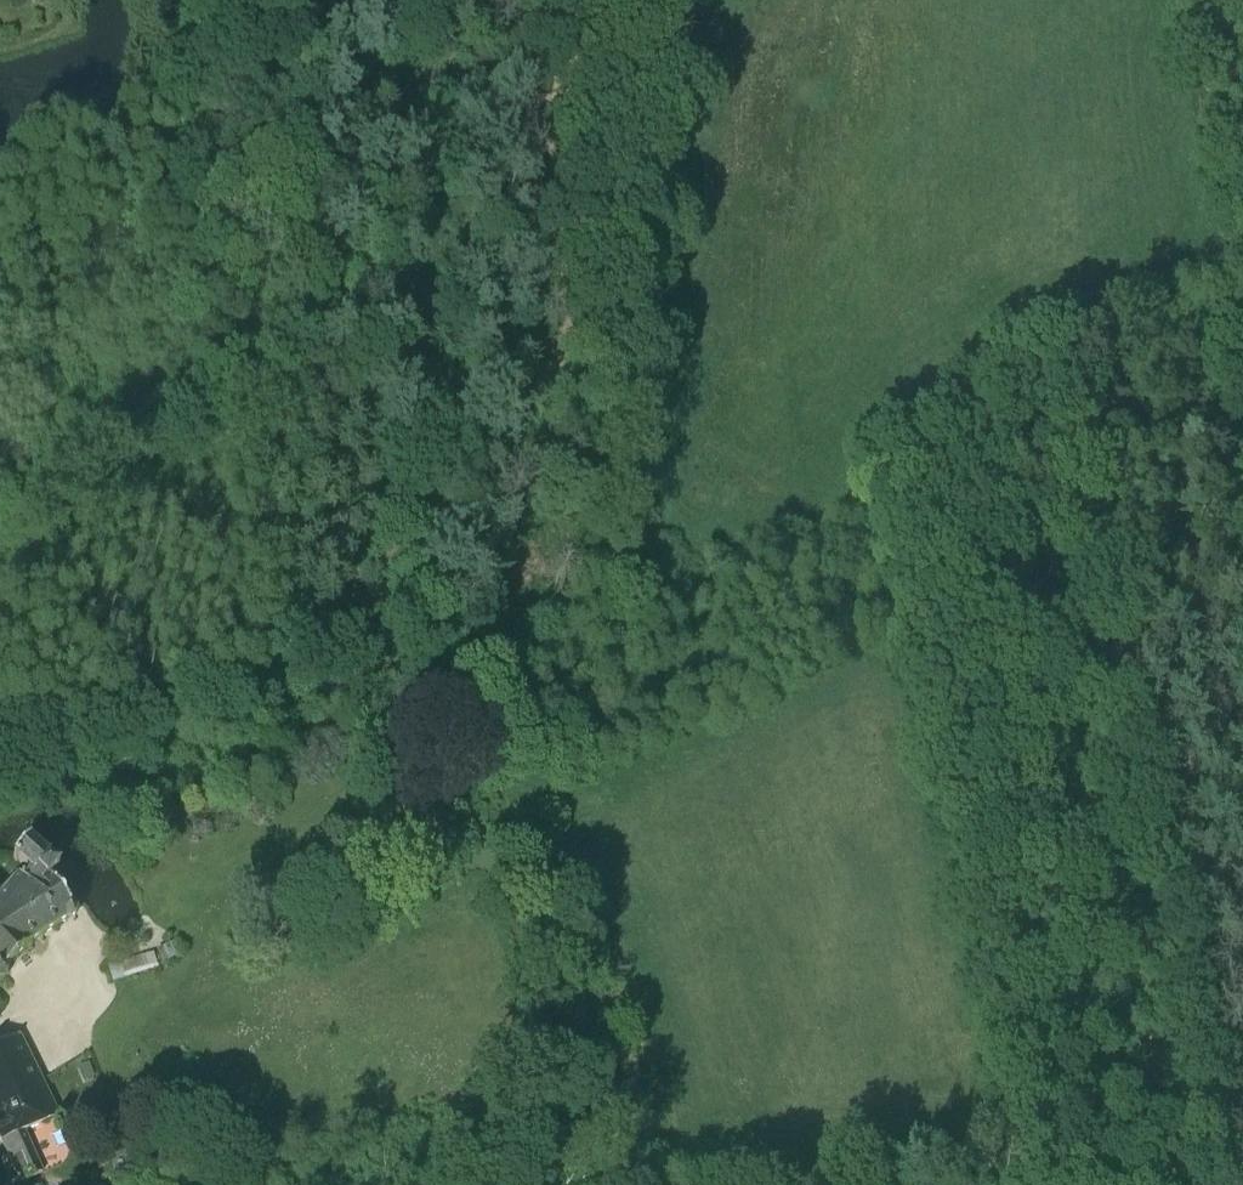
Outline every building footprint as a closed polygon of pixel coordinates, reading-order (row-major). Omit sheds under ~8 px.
[(59,869),(29,843),(14,859),(29,873),(22,881),(19,878),(0,897),(0,984),(7,977),(4,973),(31,946),(40,939),(76,917),(50,880),(59,869)] [(21,1182),(48,1171),(29,1129),(59,1116),(20,1036),(0,1044),(0,1136),(21,1182)]
